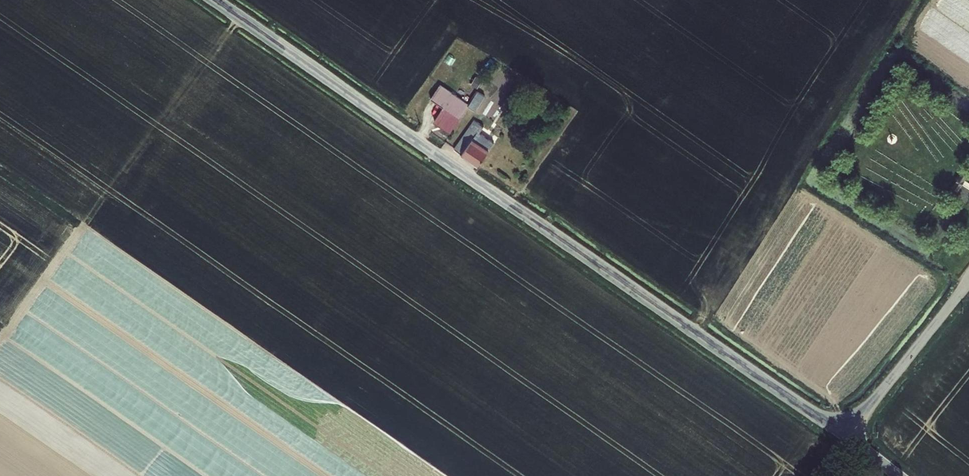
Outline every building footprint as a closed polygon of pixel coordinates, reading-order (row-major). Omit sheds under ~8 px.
[(435,103),(444,91),(436,86),(427,98),(435,103)] [(438,106),(447,93),(444,91),(435,103),(438,106)] [(482,98),(475,91),(466,104),(474,110),(482,98)] [(452,125),(466,104),(447,93),(438,106),(440,107),(431,122),(447,132),(452,125)] [(456,150),(478,165),(492,141),(479,132),(483,126),(475,120),(456,150)] [(958,193),(963,185),(964,183),(968,175),(962,172),(957,179),(952,189),(958,193)]
